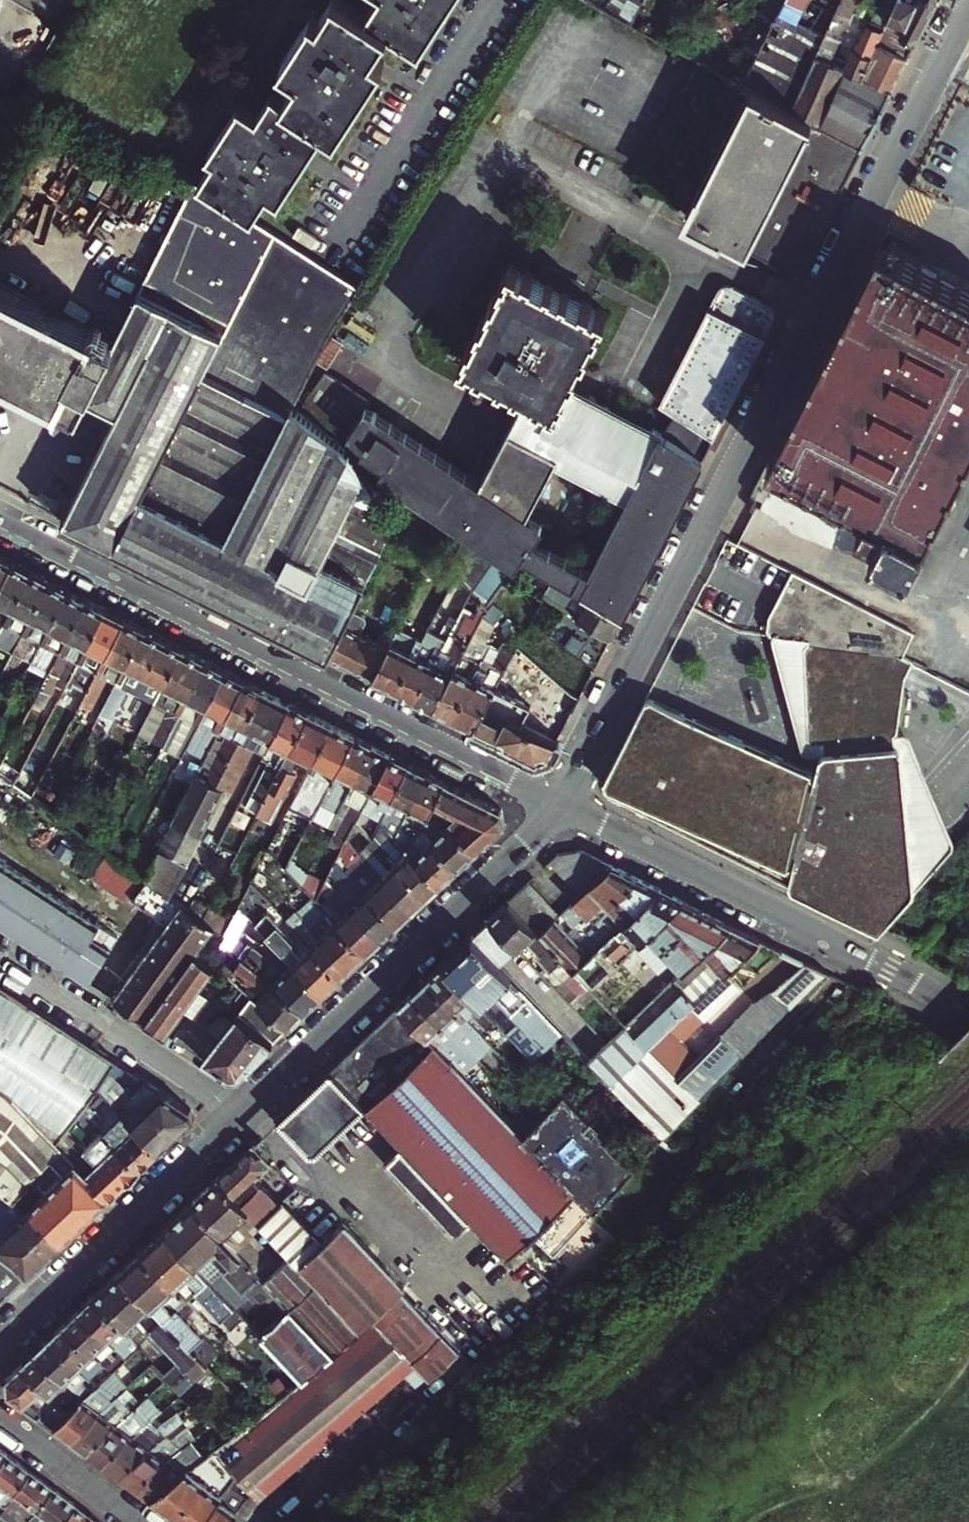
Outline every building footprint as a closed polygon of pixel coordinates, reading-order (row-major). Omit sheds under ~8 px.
[(63,24),(77,0),(22,0),(63,24)] [(260,210),(268,198),(279,205),(326,131),(337,137),(379,71),(360,58),(325,32),(342,8),(371,30),(385,39),(388,33),(421,55),(455,0),(377,0),(365,19),(336,0),(334,0),(319,23),(311,18),(278,69),(297,81),(282,103),(272,97),(257,120),(237,107),(205,158),(213,163),(212,164),(225,174),(219,183),(260,210)] [(604,7),(632,23),(644,0),(608,0),(604,7)] [(760,9),(776,18),(779,13),(785,0),(765,0),(760,9)] [(779,13),(797,22),(805,7),(831,20),(834,12),(839,0),(785,0),(779,13)] [(834,12),(845,17),(848,11),(854,14),(856,10),(864,14),(868,4),(861,0),(839,0),(834,12)] [(872,18),(885,25),(895,2),(896,0),(880,0),(872,18)] [(895,2),(928,19),(938,0),(896,0),(895,2)] [(895,2),(885,25),(889,27),(892,19),(904,25),(900,33),(917,41),(928,19),(895,2)] [(360,58),(379,71),(384,63),(374,56),(385,39),(371,30),(342,8),(325,32),(360,58)] [(776,18),(760,9),(744,40),(760,49),(773,24),(776,18)] [(835,54),(854,14),(848,11),(845,17),(834,12),(831,20),(824,35),(817,51),(891,90),(914,46),(866,21),(848,60),(835,54)] [(792,33),(797,22),(779,13),(776,18),(773,24),(792,33)] [(892,19),(889,27),(900,33),(904,25),(892,19)] [(742,84),(760,49),(744,40),(732,64),(726,75),(742,84)] [(817,51),(791,110),(862,147),(891,90),(817,51)] [(726,75),(732,64),(721,58),(715,70),(726,75)] [(791,110),(754,90),(687,215),(726,235),(721,244),(750,260),(755,251),(791,270),(795,271),(799,269),(826,216),(862,147),(791,110)] [(225,174),(212,164),(198,185),(211,193),(254,219),(260,210),(219,183),(225,174)] [(211,193),(198,185),(194,182),(191,186),(208,198),(208,197),(211,193)] [(191,186),(178,213),(196,225),(197,223),(206,229),(209,224),(206,222),(210,217),(200,209),(208,198),(191,186)] [(254,219),(211,193),(208,197),(232,215),(242,222),(282,249),(288,241),(254,219)] [(276,258),(282,249),(242,222),(232,215),(208,197),(208,198),(200,209),(210,217),(206,222),(209,224),(271,266),(276,258)] [(178,213),(164,240),(178,250),(188,235),(196,225),(178,213)] [(271,266),(209,224),(206,229),(197,223),(196,225),(188,235),(259,283),(271,266)] [(249,299),(259,283),(188,235),(178,250),(177,251),(249,299)] [(164,240),(150,268),(160,276),(165,268),(177,251),(178,250),(164,240)] [(276,258),(349,306),(361,287),(288,241),(282,249),(276,258)] [(911,568),(968,456),(968,289),(880,244),(842,316),(769,460),(868,511),(861,526),(879,535),(873,549),(911,568)] [(177,251),(165,268),(237,317),(244,306),(249,299),(177,251)] [(259,283),(333,332),(349,306),(276,258),(271,266),(259,283)] [(512,263),(463,359),(494,375),(523,390),(529,393),(479,482),(366,405),(370,400),(327,367),(304,398),(349,432),(349,431),(366,443),(364,446),(386,465),(380,473),(410,493),(395,516),(399,519),(436,554),(481,602),(486,608),(523,557),(555,575),(622,615),(775,317),(774,311),(773,309),(730,287),(725,287),(721,289),(661,404),(676,415),(664,435),(572,386),(609,312),(512,263)] [(150,268),(136,295),(141,298),(153,282),(154,283),(155,282),(160,276),(150,268)] [(160,276),(155,282),(168,291),(183,304),(227,334),(237,317),(165,268),(160,276)] [(114,338),(0,281),(0,365),(81,406),(87,395),(115,338),(114,338)] [(168,291),(155,282),(154,283),(153,282),(141,298),(169,318),(171,315),(217,349),(227,334),(183,304),(168,291)] [(244,306),(284,334),(314,355),(318,354),(333,332),(259,283),(249,299),(244,306)] [(87,395),(120,412),(169,318),(141,298),(136,295),(114,338),(115,338),(87,395)] [(227,334),(217,349),(257,380),(267,365),(273,352),(284,334),(244,306),(237,317),(227,334)] [(257,380),(217,349),(171,315),(169,318),(120,412),(63,521),(213,598),(330,656),(356,604),(399,519),(395,516),(380,501),(363,472),(346,445),(293,406),(257,380)] [(309,376),(333,332),(318,354),(314,355),(303,371),(309,376)] [(267,365),(257,380),(293,406),(309,376),(303,371),(314,355),(284,334),(273,352),(267,365)] [(516,403),(523,390),(494,375),(487,388),(516,403)] [(859,529),(861,526),(868,511),(769,460),(747,501),(754,505),(760,508),(767,495),(773,483),(778,485),(781,478),(809,492),(812,488),(816,491),(808,507),(839,523),(841,520),(859,529)] [(804,514),(808,507),(816,491),(812,488),(809,492),(781,478),(778,485),(773,483),(767,495),(804,514)] [(12,562),(0,555),(0,586),(12,562)] [(0,586),(0,621),(5,624),(32,572),(12,562),(0,586)] [(791,570),(778,594),(901,654),(913,632),(791,570)] [(24,633),(50,581),(32,572),(5,624),(0,634),(0,644),(6,647),(16,629),(24,633)] [(613,635),(622,615),(555,575),(545,591),(575,610),(613,635)] [(50,581),(24,633),(15,651),(23,656),(33,638),(42,643),(69,590),(50,581)] [(69,590),(42,643),(33,661),(44,666),(53,648),(61,652),(88,600),(69,590)] [(809,782),(645,700),(604,782),(605,791),(797,864),(788,887),(880,932),(916,889),(956,844),(907,734),(892,734),(896,731),(907,672),(914,661),(901,654),(778,594),(758,634),(767,634),(801,751),(824,754),(814,777),(809,782)] [(88,600),(61,652),(52,670),(63,676),(72,657),(80,662),(107,609),(88,600)] [(459,627),(453,624),(446,638),(415,699),(434,709),(463,652),(482,614),(486,608),(481,602),(473,617),(466,613),(459,627)] [(399,627),(356,604),(330,656),(373,678),(399,627)] [(125,619),(107,609),(80,662),(71,680),(81,685),(90,667),(99,671),(125,619)] [(596,667),(613,635),(575,610),(559,640),(596,667)] [(447,621),(453,624),(456,619),(449,616),(447,621)] [(118,681),(145,629),(125,619),(99,671),(90,689),(75,719),(85,724),(110,677),(118,681)] [(373,678),(396,690),(422,639),(399,627),(373,678)] [(422,639),(396,690),(415,699),(446,638),(427,628),(422,639)] [(16,629),(6,647),(15,651),(24,633),(16,629)] [(164,638),(145,629),(118,681),(109,699),(120,704),(129,686),(137,691),(164,638)] [(33,638),(23,656),(33,661),(42,643),(33,638)] [(164,638),(137,691),(128,709),(138,714),(147,696),(156,700),(182,648),(164,638)] [(434,709),(452,718),(482,657),(486,649),(480,646),(483,642),(477,639),(468,655),(463,652),(434,709)] [(482,657),(452,718),(474,729),(494,690),(514,650),(501,644),(491,662),(482,657)] [(53,648),(44,666),(52,670),(61,652),(53,648)] [(181,714),(208,661),(182,648),(156,700),(169,707),(162,721),(153,739),(165,746),(181,714)] [(72,657),(63,676),(71,680),(80,662),(72,657)] [(227,670),(208,661),(181,714),(189,717),(172,749),(183,755),(200,723),(227,670)] [(550,756),(579,699),(538,662),(518,703),(494,690),(474,729),(537,760),(550,756)] [(90,667),(81,685),(90,689),(99,671),(90,667)] [(218,733),(245,679),(227,670),(200,723),(207,727),(191,759),(202,765),(218,733)] [(238,743),(265,689),(245,679),(218,733),(238,743)] [(120,704),(128,709),(137,691),(129,686),(120,704)] [(262,733),(273,739),(291,703),(265,689),(238,743),(216,787),(196,776),(174,821),(202,836),(224,791),(234,786),(254,747),(255,747),(262,733)] [(147,718),(149,715),(156,700),(147,696),(138,714),(147,718)] [(169,707),(156,700),(149,715),(162,721),(169,707)] [(265,798),(309,711),(291,703),(273,739),(266,753),(265,755),(270,758),(253,791),(265,798)] [(299,754),(313,762),(333,723),(309,711),(265,798),(260,808),(258,813),(272,820),(298,770),(293,767),(299,754)] [(165,746),(158,759),(176,769),(183,755),(172,749),(189,717),(181,714),(165,746)] [(207,727),(200,723),(183,755),(191,759),(207,727)] [(296,795),(318,807),(355,735),(333,723),(313,762),(296,795)] [(255,747),(266,753),(273,739),(262,733),(255,747)] [(355,735),(318,807),(336,816),(345,798),(373,744),(355,735)] [(391,753),(373,744),(345,798),(352,801),(334,837),(345,843),(358,819),(366,804),(391,753)] [(389,804),(410,763),(391,753),(366,804),(371,809),(375,813),(382,800),(389,804)] [(410,805),(427,772),(410,763),(389,804),(386,810),(403,819),(404,818),(406,814),(410,805)] [(429,811),(445,780),(427,772),(410,805),(428,814),(429,811)] [(456,827),(477,849),(504,824),(501,809),(445,780),(429,811),(436,814),(441,804),(467,817),(456,827)] [(265,798),(253,791),(248,801),(260,808),(265,798)] [(352,801),(345,798),(336,816),(327,834),(334,837),(352,801)] [(386,810),(389,804),(382,800),(375,813),(381,820),(386,810)] [(366,804),(358,819),(362,825),(371,809),(366,804)] [(422,826),(428,814),(410,805),(406,814),(412,817),(410,821),(409,823),(422,826)] [(440,830),(432,837),(459,865),(477,849),(456,827),(451,822),(436,814),(429,811),(428,814),(422,826),(424,829),(426,831),(429,824),(440,830)] [(395,835),(410,850),(440,883),(459,865),(432,837),(426,831),(424,829),(414,837),(406,829),(409,823),(410,821),(404,818),(403,819),(398,829),(395,835)] [(174,821),(160,848),(188,862),(202,836),(174,821)] [(188,862),(160,848),(146,877),(171,895),(188,862)] [(380,849),(369,859),(397,889),(414,908),(440,883),(410,850),(394,865),(380,849)] [(558,853),(550,860),(582,894),(612,865),(582,849),(558,853)] [(369,859),(365,855),(361,859),(365,863),(369,859)] [(90,981),(120,935),(109,928),(102,940),(94,935),(98,929),(102,932),(106,926),(71,903),(75,897),(70,894),(66,899),(0,856),(0,922),(90,981)] [(360,898),(353,904),(365,916),(384,936),(399,922),(368,889),(354,874),(338,858),(332,868),(350,886),(360,898)] [(375,882),(368,889),(399,922),(414,908),(397,889),(369,859),(365,863),(361,859),(357,862),(362,867),(375,882)] [(641,879),(612,865),(582,894),(573,902),(576,905),(571,910),(589,928),(599,918),(594,913),(611,898),(616,903),(641,879)] [(362,867),(354,874),(368,889),(375,882),(362,867)] [(641,879),(616,903),(599,918),(589,928),(586,930),(600,944),(602,943),(660,888),(641,879)] [(528,882),(508,901),(540,933),(555,918),(560,915),(528,882)] [(360,898),(350,886),(343,893),(353,904),(360,898)] [(660,888),(602,943),(615,957),(637,937),(641,941),(649,932),(683,900),(660,888)] [(343,893),(339,889),(334,893),(338,897),(343,893)] [(365,916),(353,904),(343,893),(338,897),(334,893),(331,897),(344,912),(337,918),(368,951),(384,936),(365,916)] [(299,908),(353,965),(368,951),(337,918),(317,897),(314,894),(299,908)] [(732,924),(683,900),(649,932),(685,969),(732,924)] [(508,901),(491,917),(519,947),(530,937),(541,948),(539,953),(563,979),(565,977),(574,969),(557,951),(540,933),(508,901)] [(182,903),(116,997),(126,1004),(147,1018),(195,950),(213,925),(182,903)] [(239,934),(251,917),(240,905),(226,934),(227,935),(222,942),(230,948),(239,934)] [(343,975),(353,965),(299,908),(289,917),(313,943),(343,975)] [(343,975),(313,943),(303,953),(295,945),(294,940),(269,913),(258,924),(283,950),(294,961),(325,992),(343,975)] [(473,935),(502,965),(520,948),(519,947),(491,917),(473,935)] [(572,937),(555,918),(540,933),(557,951),(572,937)] [(732,924),(685,969),(671,982),(685,996),(689,992),(696,1000),(692,1004),(704,1017),(739,985),(726,972),(761,938),(732,924)] [(230,948),(239,955),(248,942),(239,934),(230,948)] [(444,963),(484,1004),(495,993),(546,1046),(550,1042),(555,1046),(559,1042),(555,1038),(564,1029),(502,965),(473,935),(444,963)] [(519,947),(520,948),(556,986),(563,979),(539,953),(541,948),(530,937),(519,947)] [(589,955),(572,937),(557,951),(574,969),(589,955)] [(276,961),(274,959),(250,940),(248,942),(239,955),(241,957),(269,979),(308,1008),(325,992),(294,961),(284,971),(276,961)] [(147,1018),(166,1031),(214,964),(195,950),(147,1018)] [(294,961),(283,950),(274,959),(276,961),(284,971),(294,961)] [(269,979),(241,957),(233,968),(263,991),(256,997),(291,1024),(308,1008),(269,979)] [(777,1024),(828,972),(808,962),(778,991),(757,1004),(777,1024)] [(444,963),(430,976),(469,1017),(476,1011),(477,1016),(489,1028),(494,1023),(501,1030),(505,1026),(484,1004),(444,963)] [(575,988),(584,980),(574,969),(565,977),(575,988)] [(469,1017),(430,976),(416,990),(455,1031),(461,1025),(462,1030),(474,1042),(479,1037),(487,1044),(476,1054),(483,1061),(497,1047),(491,1040),(469,1017)] [(11,990),(11,989),(0,982),(0,1007),(11,990)] [(671,982),(627,1024),(609,1041),(591,1058),(666,1136),(777,1024),(757,1004),(700,1061),(682,1079),(662,1059),(680,1041),(704,1017),(692,1004),(696,1000),(689,992),(685,996),(671,982)] [(97,1046),(97,1045),(11,990),(0,1007),(0,1083),(12,1091),(58,1140),(79,1111),(85,1104),(99,1085),(103,1079),(84,1066),(97,1046)] [(416,990),(401,1004),(437,1042),(440,1045),(447,1039),(449,1045),(459,1056),(464,1051),(471,1058),(476,1054),(455,1031),(416,990)] [(253,995),(240,1012),(275,1040),(291,1024),(256,997),(253,995)] [(361,1102),(367,1108),(389,1086),(437,1042),(401,1004),(336,1066),(280,1119),(310,1150),(361,1102)] [(176,1037),(188,1045),(206,1019),(194,1011),(176,1037)] [(476,1011),(469,1017),(491,1040),(501,1030),(494,1023),(489,1028),(477,1016),(476,1011)] [(240,1012),(206,1057),(230,1073),(241,1072),(275,1040),(240,1012)] [(218,1027),(206,1019),(188,1045),(200,1053),(218,1027)] [(461,1025),(455,1031),(476,1054),(487,1044),(479,1037),(474,1042),(462,1030),(461,1025)] [(447,1039),(440,1045),(462,1068),(471,1058),(464,1051),(459,1056),(449,1045),(447,1039)] [(700,1061),(680,1041),(662,1059),(682,1079),(700,1061)] [(367,1108),(382,1124),(402,1145),(383,1163),(455,1233),(471,1218),(507,1255),(516,1246),(567,1198),(577,1189),(550,1160),(524,1133),(523,1133),(462,1068),(440,1045),(437,1042),(389,1086),(367,1108)] [(118,1060),(97,1046),(84,1066),(103,1079),(110,1070),(118,1060)] [(99,1085),(132,1120),(160,1149),(195,1115),(191,1107),(148,1079),(132,1094),(110,1070),(103,1079),(99,1085)] [(28,1207),(30,1205),(64,1241),(112,1195),(77,1159),(66,1170),(52,1156),(63,1145),(58,1140),(12,1091),(0,1083),(0,1187),(28,1207)] [(567,1090),(524,1133),(550,1160),(577,1189),(567,1198),(571,1202),(595,1227),(624,1200),(613,1189),(637,1165),(567,1090)] [(93,1128),(100,1121),(85,1104),(79,1111),(84,1117),(83,1118),(93,1128)] [(115,1136),(143,1166),(160,1149),(132,1120),(115,1136)] [(112,1195),(143,1166),(115,1136),(107,1128),(87,1147),(79,1139),(67,1149),(77,1159),(112,1195)] [(257,1176),(271,1162),(254,1143),(220,1176),(252,1211),(261,1221),(282,1202),(257,1176)] [(66,1170),(77,1159),(67,1149),(63,1145),(52,1156),(66,1170)] [(252,1211),(220,1176),(194,1200),(227,1235),(252,1211)] [(14,1220),(1,1233),(0,1232),(0,1247),(2,1249),(14,1257),(29,1274),(64,1241),(30,1205),(28,1207),(0,1187),(0,1209),(14,1220)] [(282,1202),(261,1221),(291,1252),(300,1262),(325,1239),(286,1198),(282,1202)] [(567,1198),(516,1246),(520,1250),(571,1202),(567,1198)] [(165,1228),(198,1263),(219,1243),(221,1248),(233,1260),(226,1267),(260,1302),(277,1287),(267,1276),(227,1235),(194,1200),(165,1228)] [(238,1510),(238,1511),(247,1517),(264,1493),(262,1491),(338,1427),(348,1438),(376,1414),(367,1404),(410,1368),(421,1382),(433,1371),(435,1373),(462,1348),(460,1346),(464,1342),(347,1219),(325,1239),(300,1262),(317,1281),(293,1304),(263,1332),(304,1376),(230,1436),(210,1452),(223,1462),(237,1472),(255,1486),(246,1500),(238,1510)] [(176,1284),(198,1263),(165,1228),(143,1249),(176,1284)] [(17,1286),(29,1274),(14,1257),(2,1249),(0,1251),(0,1260),(1,1260),(0,1261),(0,1274),(17,1286)] [(176,1284),(143,1249),(122,1269),(155,1304),(176,1284)] [(300,1262),(291,1252),(267,1276),(277,1287),(293,1304),(317,1281),(300,1262)] [(122,1269),(96,1294),(123,1323),(136,1337),(145,1328),(153,1328),(179,1356),(166,1368),(167,1369),(172,1375),(177,1380),(183,1386),(209,1361),(155,1304),(122,1269)] [(9,1294),(0,1287),(0,1302),(9,1294)] [(123,1323),(96,1294),(81,1308),(108,1337),(123,1323)] [(108,1337),(81,1308),(67,1322),(94,1350),(108,1337)] [(94,1350),(67,1322),(52,1336),(79,1365),(89,1375),(104,1361),(94,1350)] [(123,1323),(108,1337),(118,1348),(123,1353),(128,1349),(131,1353),(142,1343),(136,1337),(123,1323)] [(142,1343),(150,1351),(157,1359),(162,1364),(166,1368),(179,1356),(153,1328),(145,1328),(136,1337),(142,1343)] [(79,1365),(52,1336),(37,1350),(65,1379),(79,1365)] [(104,1361),(118,1348),(108,1337),(94,1350),(104,1361)] [(71,1438),(118,1394),(130,1384),(123,1377),(150,1351),(142,1343),(131,1353),(127,1357),(113,1371),(98,1385),(88,1394),(83,1398),(73,1408),(69,1412),(55,1426),(71,1438)] [(128,1349),(123,1353),(127,1357),(131,1353),(128,1349)] [(37,1350),(23,1364),(44,1386),(50,1392),(65,1379),(37,1350)] [(162,1364),(157,1359),(152,1363),(157,1368),(162,1364)] [(89,1375),(98,1385),(113,1371),(104,1361),(89,1375)] [(9,1392),(26,1404),(44,1386),(23,1364),(8,1377),(9,1392)] [(166,1368),(162,1364),(157,1368),(163,1374),(167,1369),(166,1368)] [(172,1375),(167,1369),(163,1374),(167,1379),(172,1375)] [(183,1386),(177,1380),(166,1389),(175,1400),(176,1399),(186,1390),(183,1386)] [(83,1390),(79,1394),(83,1398),(88,1394),(83,1390)] [(201,1405),(186,1390),(176,1399),(190,1414),(196,1409),(201,1405)] [(127,1402),(118,1394),(71,1438),(87,1450),(137,1406),(138,1405),(132,1398),(127,1402)] [(69,1403),(64,1407),(69,1412),(73,1408),(69,1403)] [(196,1409),(201,1414),(206,1410),(201,1405),(196,1409)] [(137,1406),(87,1450),(88,1450),(103,1461),(151,1421),(137,1406)] [(151,1421),(103,1461),(119,1473),(175,1427),(177,1425),(163,1410),(151,1421)] [(211,1416),(206,1410),(201,1414),(206,1420),(211,1416)] [(211,1416),(206,1420),(211,1425),(216,1421),(211,1416)] [(135,1485),(190,1442),(175,1427),(119,1473),(135,1485)] [(135,1485),(150,1496),(191,1466),(209,1452),(205,1447),(202,1449),(194,1439),(190,1442),(135,1485)] [(8,1454),(0,1447),(0,1465),(8,1454)] [(8,1454),(0,1465),(0,1501),(6,1505),(32,1471),(8,1454)] [(150,1496),(186,1521),(201,1521),(220,1497),(228,1487),(237,1472),(223,1462),(210,1480),(191,1466),(150,1496)] [(6,1505),(0,1513),(0,1521),(27,1521),(29,1519),(53,1487),(32,1471),(6,1505)] [(33,1521),(63,1521),(77,1504),(53,1487),(29,1519),(33,1521)] [(228,1487),(220,1497),(238,1510),(246,1500),(228,1487)] [(238,1511),(238,1510),(220,1497),(201,1521),(230,1521),(238,1511)] [(63,1521),(101,1521),(77,1504),(63,1521)]
